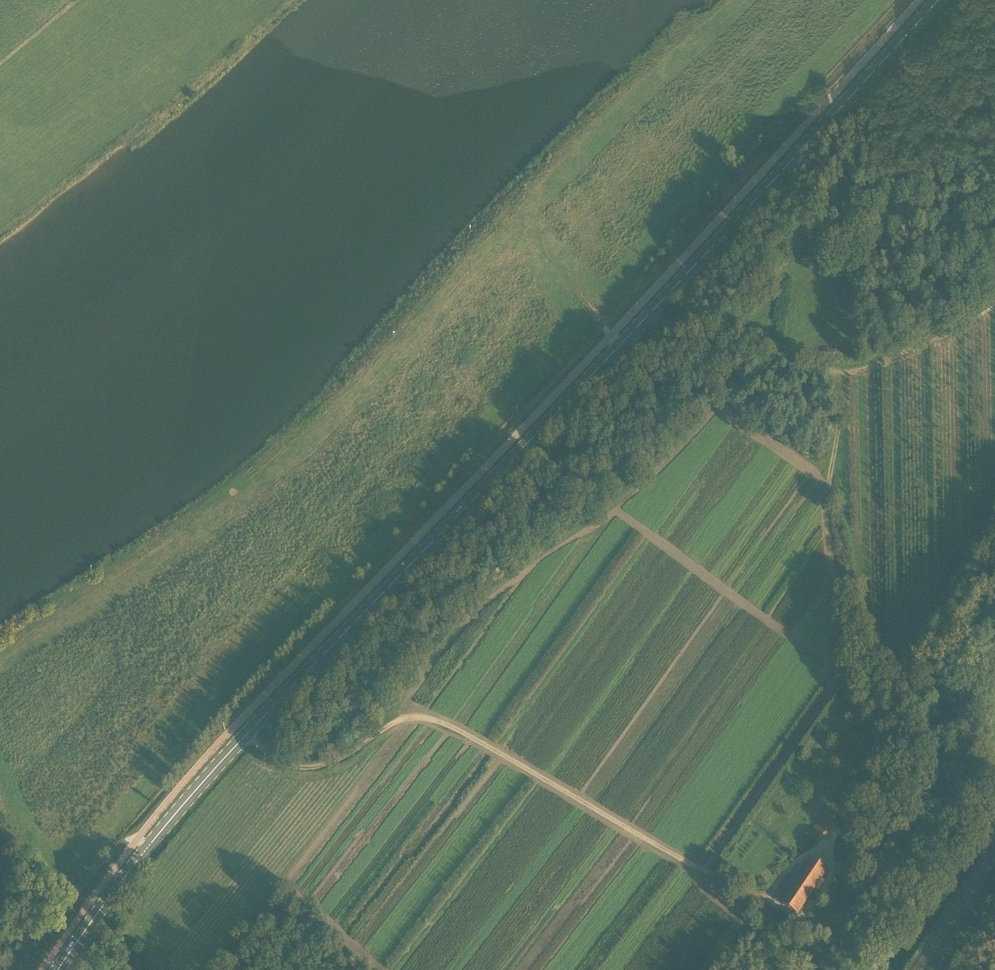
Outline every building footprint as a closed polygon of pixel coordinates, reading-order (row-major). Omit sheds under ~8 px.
[(818,844),(839,825),(829,813),(808,833),(818,844)] [(783,905),(797,914),(828,868),(813,858),(804,872),(797,868),(787,883),(786,883),(775,900),(783,905)]
